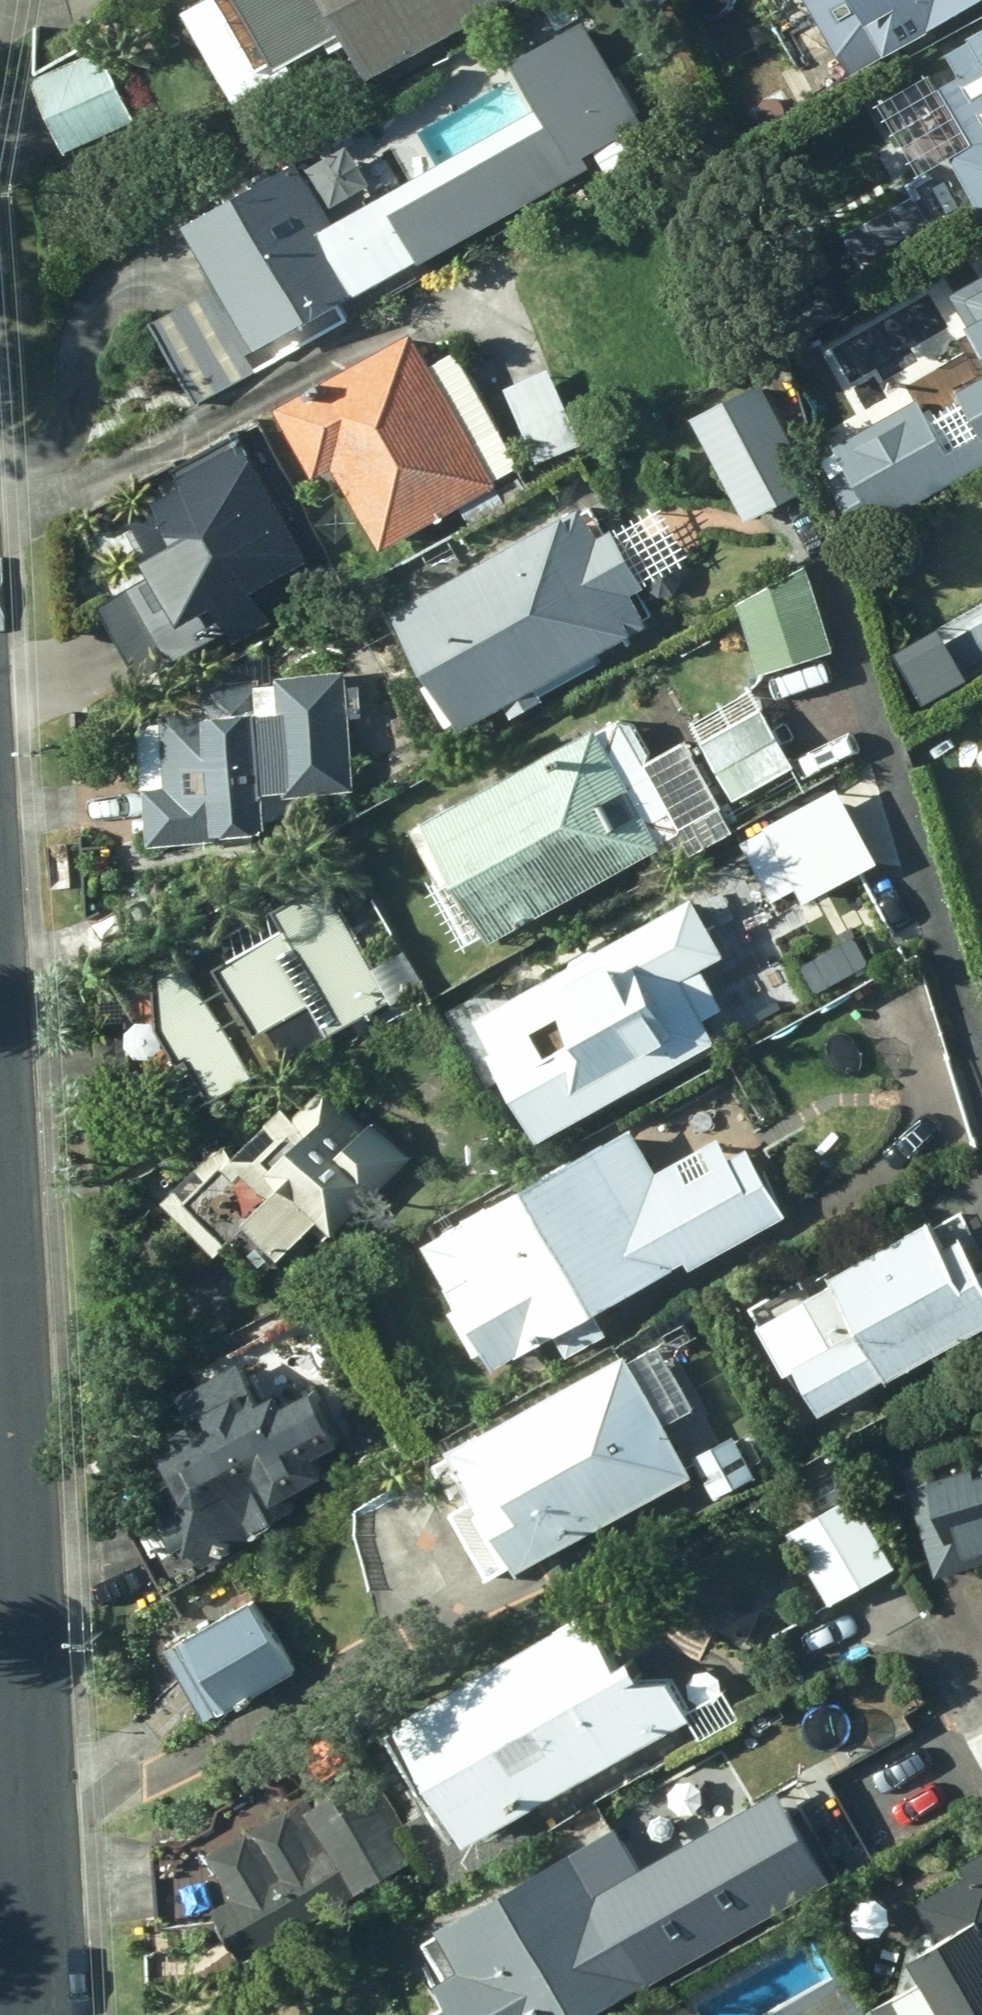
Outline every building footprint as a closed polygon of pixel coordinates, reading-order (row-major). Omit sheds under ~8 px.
[(356,74),(477,13),(471,0),(181,0),(174,4),(224,101),(272,77),(264,62),(333,28),(356,74)] [(635,17),(666,0),(626,0),(635,17)] [(965,0),(802,0),(840,70),(965,0)] [(957,32),(961,39),(940,51),(952,72),(929,83),(960,139),(943,149),(980,216),(981,215),(981,19),(957,32)] [(514,62),(543,115),(325,231),(284,156),(186,209),(257,341),(639,137),(579,27),(514,62)] [(98,48),(26,79),(57,151),(129,120),(98,48)] [(944,289),(959,318),(981,360),(981,269),(944,289)] [(488,483),(401,329),(305,381),(306,379),(304,375),(288,383),(289,386),(263,404),(303,472),(321,462),(369,545),(488,483)] [(552,366),(505,384),(538,467),(584,449),(552,366)] [(864,526),(981,462),(981,371),(949,387),(972,429),(938,447),(911,398),(821,445),(864,526)] [(753,379),(682,417),(739,519),(808,480),(753,379)] [(294,557),(229,430),(159,467),(168,485),(143,499),(157,524),(132,564),(105,578),(157,680),(304,603),(282,562),(294,557)] [(588,535),(570,504),(378,604),(448,724),(483,705),(492,720),(594,664),(586,651),(639,622),(624,594),(636,582),(604,525),(588,535)] [(731,600),(752,673),(827,651),(800,563),(731,600)] [(347,790),(338,670),(266,674),(267,679),(197,681),(197,707),(153,708),(154,785),(134,784),(135,841),(254,838),(255,816),(291,815),(290,790),(347,790)] [(762,706),(697,743),(734,809),(799,772),(762,706)] [(670,830),(609,721),(399,836),(426,884),(444,874),(478,935),(670,830)] [(125,1136),(383,999),(314,872),(114,976),(125,1136)] [(684,897),(460,1014),(524,1137),(706,1041),(695,1018),(715,1008),(692,967),(714,955),(684,897)] [(873,908),(797,941),(819,993),(896,960),(873,908)] [(322,1232),(405,1158),(366,1113),(355,1123),(315,1081),(280,1114),(285,1119),(246,1155),(254,1164),(243,1176),(223,1156),(179,1198),(219,1240),(243,1261),(259,1247),(266,1255),(308,1217),(322,1232)] [(657,1192),(623,1128),(411,1241),(480,1370),(678,1264),(682,1268),(779,1217),(742,1147),(723,1157),(657,1192)] [(811,1416),(881,1376),(877,1370),(981,1310),(981,1296),(949,1239),(932,1249),(917,1222),(820,1278),(823,1283),(798,1297),(822,1342),(782,1365),(811,1416)] [(680,1477),(614,1353),(436,1447),(502,1573),(680,1477)] [(324,1442),(296,1388),(268,1404),(261,1391),(241,1399),(223,1362),(157,1396),(174,1429),(121,1456),(143,1499),(117,1514),(157,1591),(272,1533),(256,1501),(309,1474),(299,1455),(324,1442)] [(896,1469),(903,1487),(879,1494),(887,1527),(911,1520),(928,1578),(981,1561),(981,1443),(896,1469)] [(853,1489),(787,1530),(838,1609),(903,1568),(853,1489)] [(283,1675),(241,1600),(168,1642),(205,1714),(283,1675)] [(386,1721),(453,1842),(681,1718),(661,1681),(620,1683),(631,1677),(620,1657),(606,1665),(579,1616),(386,1721)] [(399,1827),(364,1762),(289,1800),(269,1784),(254,1781),(206,1805),(203,1825),(174,1840),(143,1844),(145,1917),(200,1915),(221,1958),(227,1958),(406,1862),(390,1833),(399,1827)] [(670,1968),(624,1884),(637,1877),(613,1832),(413,1941),(432,1974),(418,1981),(437,2014),(583,2014),(670,1968)] [(954,1865),(959,1874),(908,1904),(928,1939),(897,1957),(911,1983),(863,2012),(865,2014),(973,2014),(981,2010),(981,1850),(954,1865)] [(798,1994),(758,2014),(809,2014),(798,1994)]
